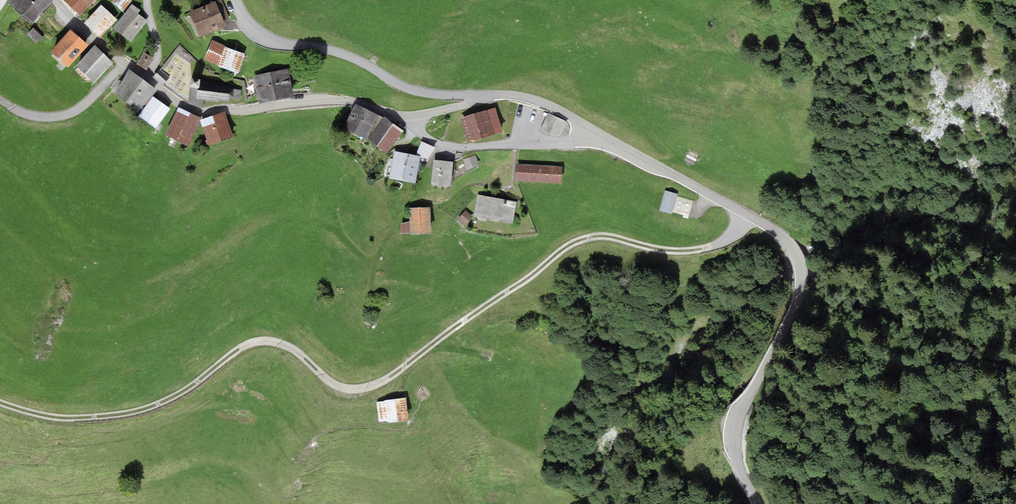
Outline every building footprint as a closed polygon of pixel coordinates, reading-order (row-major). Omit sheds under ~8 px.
[(3,9),(9,0),(0,0),(0,7),(3,9)] [(48,0),(22,0),(17,6),(34,21),(51,2),(48,0)] [(68,1),(83,15),(96,0),(69,0),(68,1)] [(131,0),(118,0),(114,5),(125,13),(134,2),(131,0)] [(219,5),(225,20),(230,18),(224,3),(219,5)] [(226,27),(218,6),(195,16),(203,37),(226,27)] [(116,19),(103,8),(88,25),(102,37),(116,19)] [(146,22),(131,11),(118,30),(133,41),(146,22)] [(87,48),(72,34),(54,54),(69,68),(87,48)] [(247,55),(215,42),(208,60),(240,73),(247,55)] [(111,65),(95,50),(78,67),(94,82),(111,65)] [(153,58),(145,54),(140,65),(147,69),(153,58)] [(165,69),(158,76),(167,83),(173,76),(165,69)] [(291,71),(259,77),(265,103),(296,96),(291,71)] [(157,93),(133,77),(122,99),(141,110),(157,93)] [(193,78),(191,105),(205,106),(205,101),(221,102),(222,100),(233,101),(233,100),(240,100),(241,90),(234,89),(234,87),(223,86),(223,85),(205,83),(205,79),(193,78)] [(171,109),(156,99),(144,118),(158,127),(171,109)] [(383,121),(359,109),(348,131),(373,142),(383,121)] [(202,119),(183,110),(172,135),(191,143),(202,119)] [(497,110),(466,120),(473,141),(504,131),(497,110)] [(227,114),(206,120),(212,144),(233,138),(227,114)] [(567,123),(551,116),(545,131),(561,137),(567,123)] [(404,133),(387,122),(373,142),(390,153),(404,133)] [(436,149),(424,144),(419,155),(431,160),(436,149)] [(423,159),(399,155),(395,180),(419,183),(423,159)] [(465,160),(470,171),(481,167),(477,156),(465,160)] [(454,164),(439,163),(438,185),(453,186),(454,164)] [(564,169),(522,167),(521,182),(564,184),(564,169)] [(679,196),(667,193),(662,211),(674,214),(679,196)] [(517,203),(483,198),(480,218),(514,222),(517,203)] [(433,209),(415,210),(416,225),(406,225),(407,234),(434,233),(433,209)] [(408,398),(380,402),(383,424),(411,420),(408,398)]
